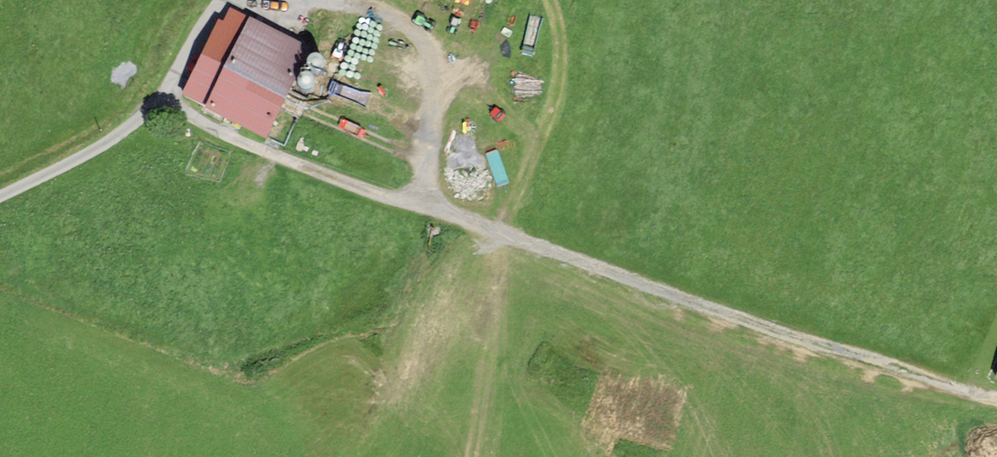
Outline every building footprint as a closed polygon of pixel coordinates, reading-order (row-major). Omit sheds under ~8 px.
[(304,40),(229,7),(190,96),(265,129),(304,40)] [(316,74),(318,74),(321,72),(322,70),(323,67),(323,65),(322,62),(321,60),(318,58),(315,58),(313,58),(310,59),(308,61),(307,64),(306,67),(307,69),(308,72),(311,73),(313,74),(316,74)] [(299,90),(301,92),(303,93),(306,94),(308,94),(311,92),(312,91),(314,88),(314,86),(314,83),(312,81),(310,79),(308,78),(305,78),(303,79),(301,80),(299,82),(298,85),(298,87),(299,90)]
